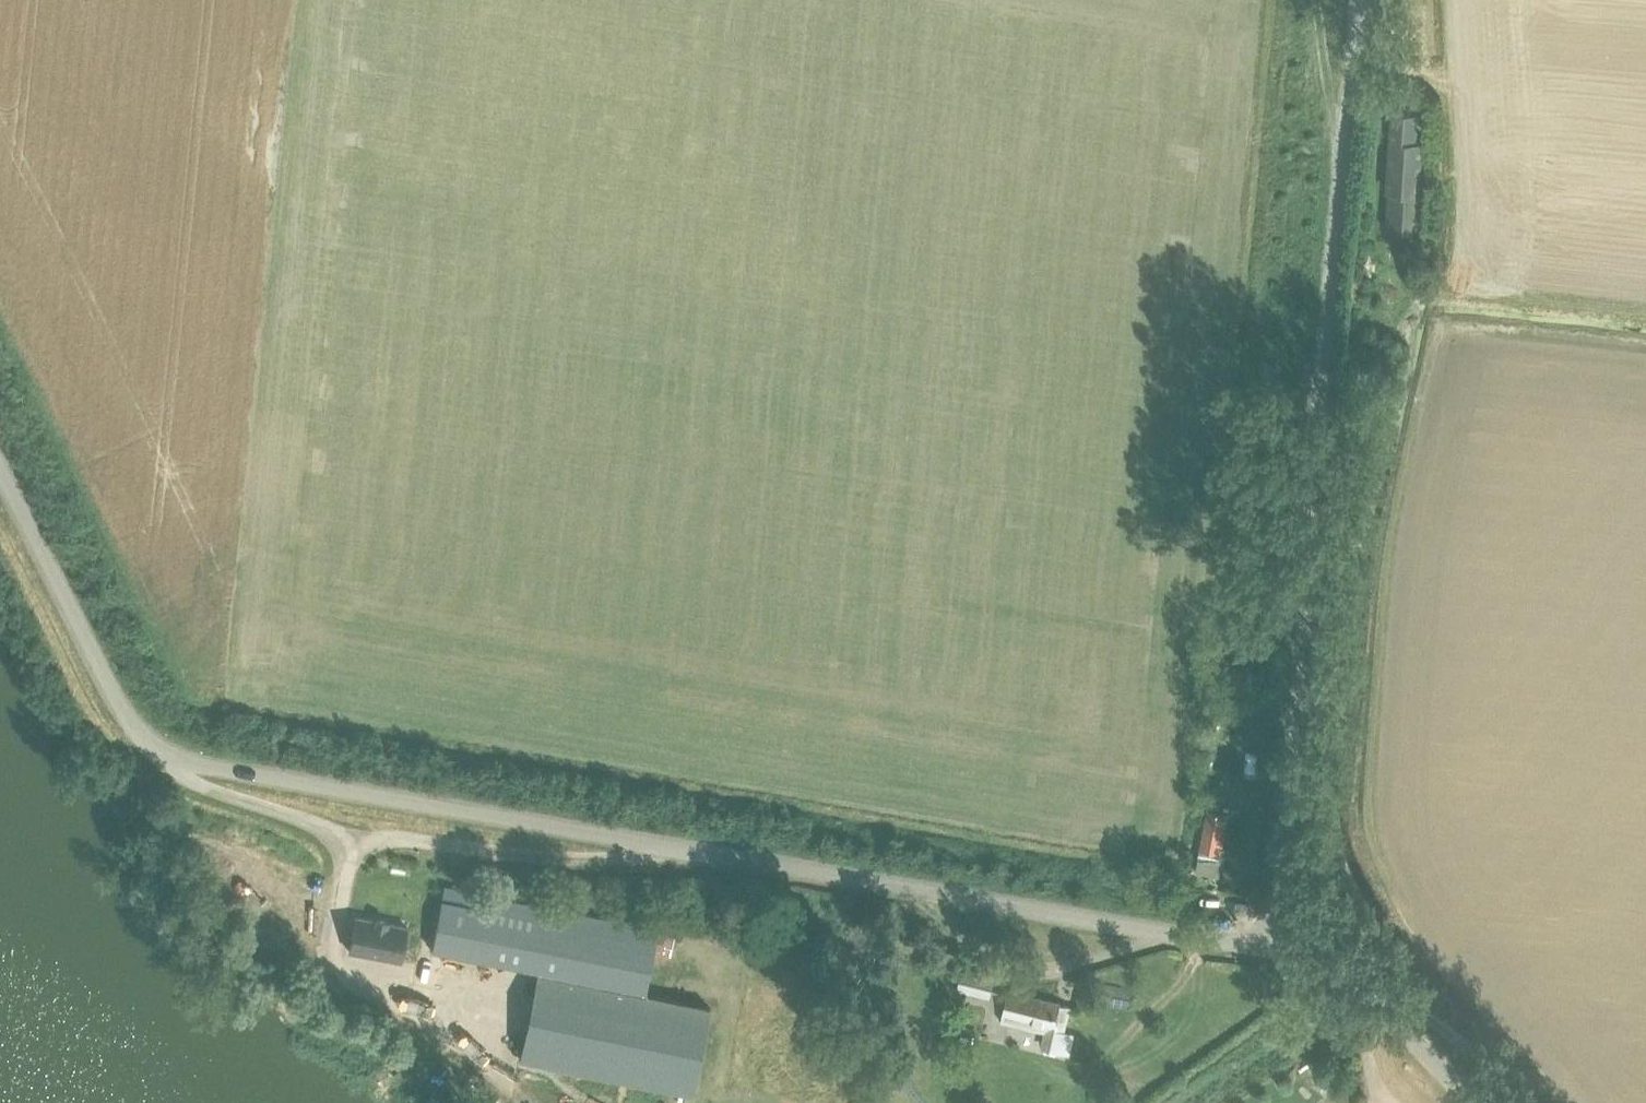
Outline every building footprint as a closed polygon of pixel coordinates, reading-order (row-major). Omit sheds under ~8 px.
[(1414,141),(1416,112),(1393,111),(1388,191),(1391,191),(1388,227),(1419,229),(1422,191),(1418,191),(1421,141),(1414,141)] [(1217,873),(1226,814),(1204,811),(1195,870),(1217,873)] [(1249,898),(1251,885),(1228,881),(1226,894),(1249,898)] [(710,1006),(642,993),(655,927),(440,884),(427,950),(536,971),(519,1058),(692,1093),(710,1006)] [(358,915),(351,949),(402,960),(409,926),(358,915)] [(986,997),(990,981),(960,973),(955,989),(986,997)] [(1060,1036),(1066,1008),(1008,995),(1003,1016),(1032,1022),(1031,1029),(1047,1032),(1044,1048),(1067,1053),(1071,1038),(1060,1036)] [(615,1102),(594,1093),(590,1102),(614,1102),(615,1102)]
